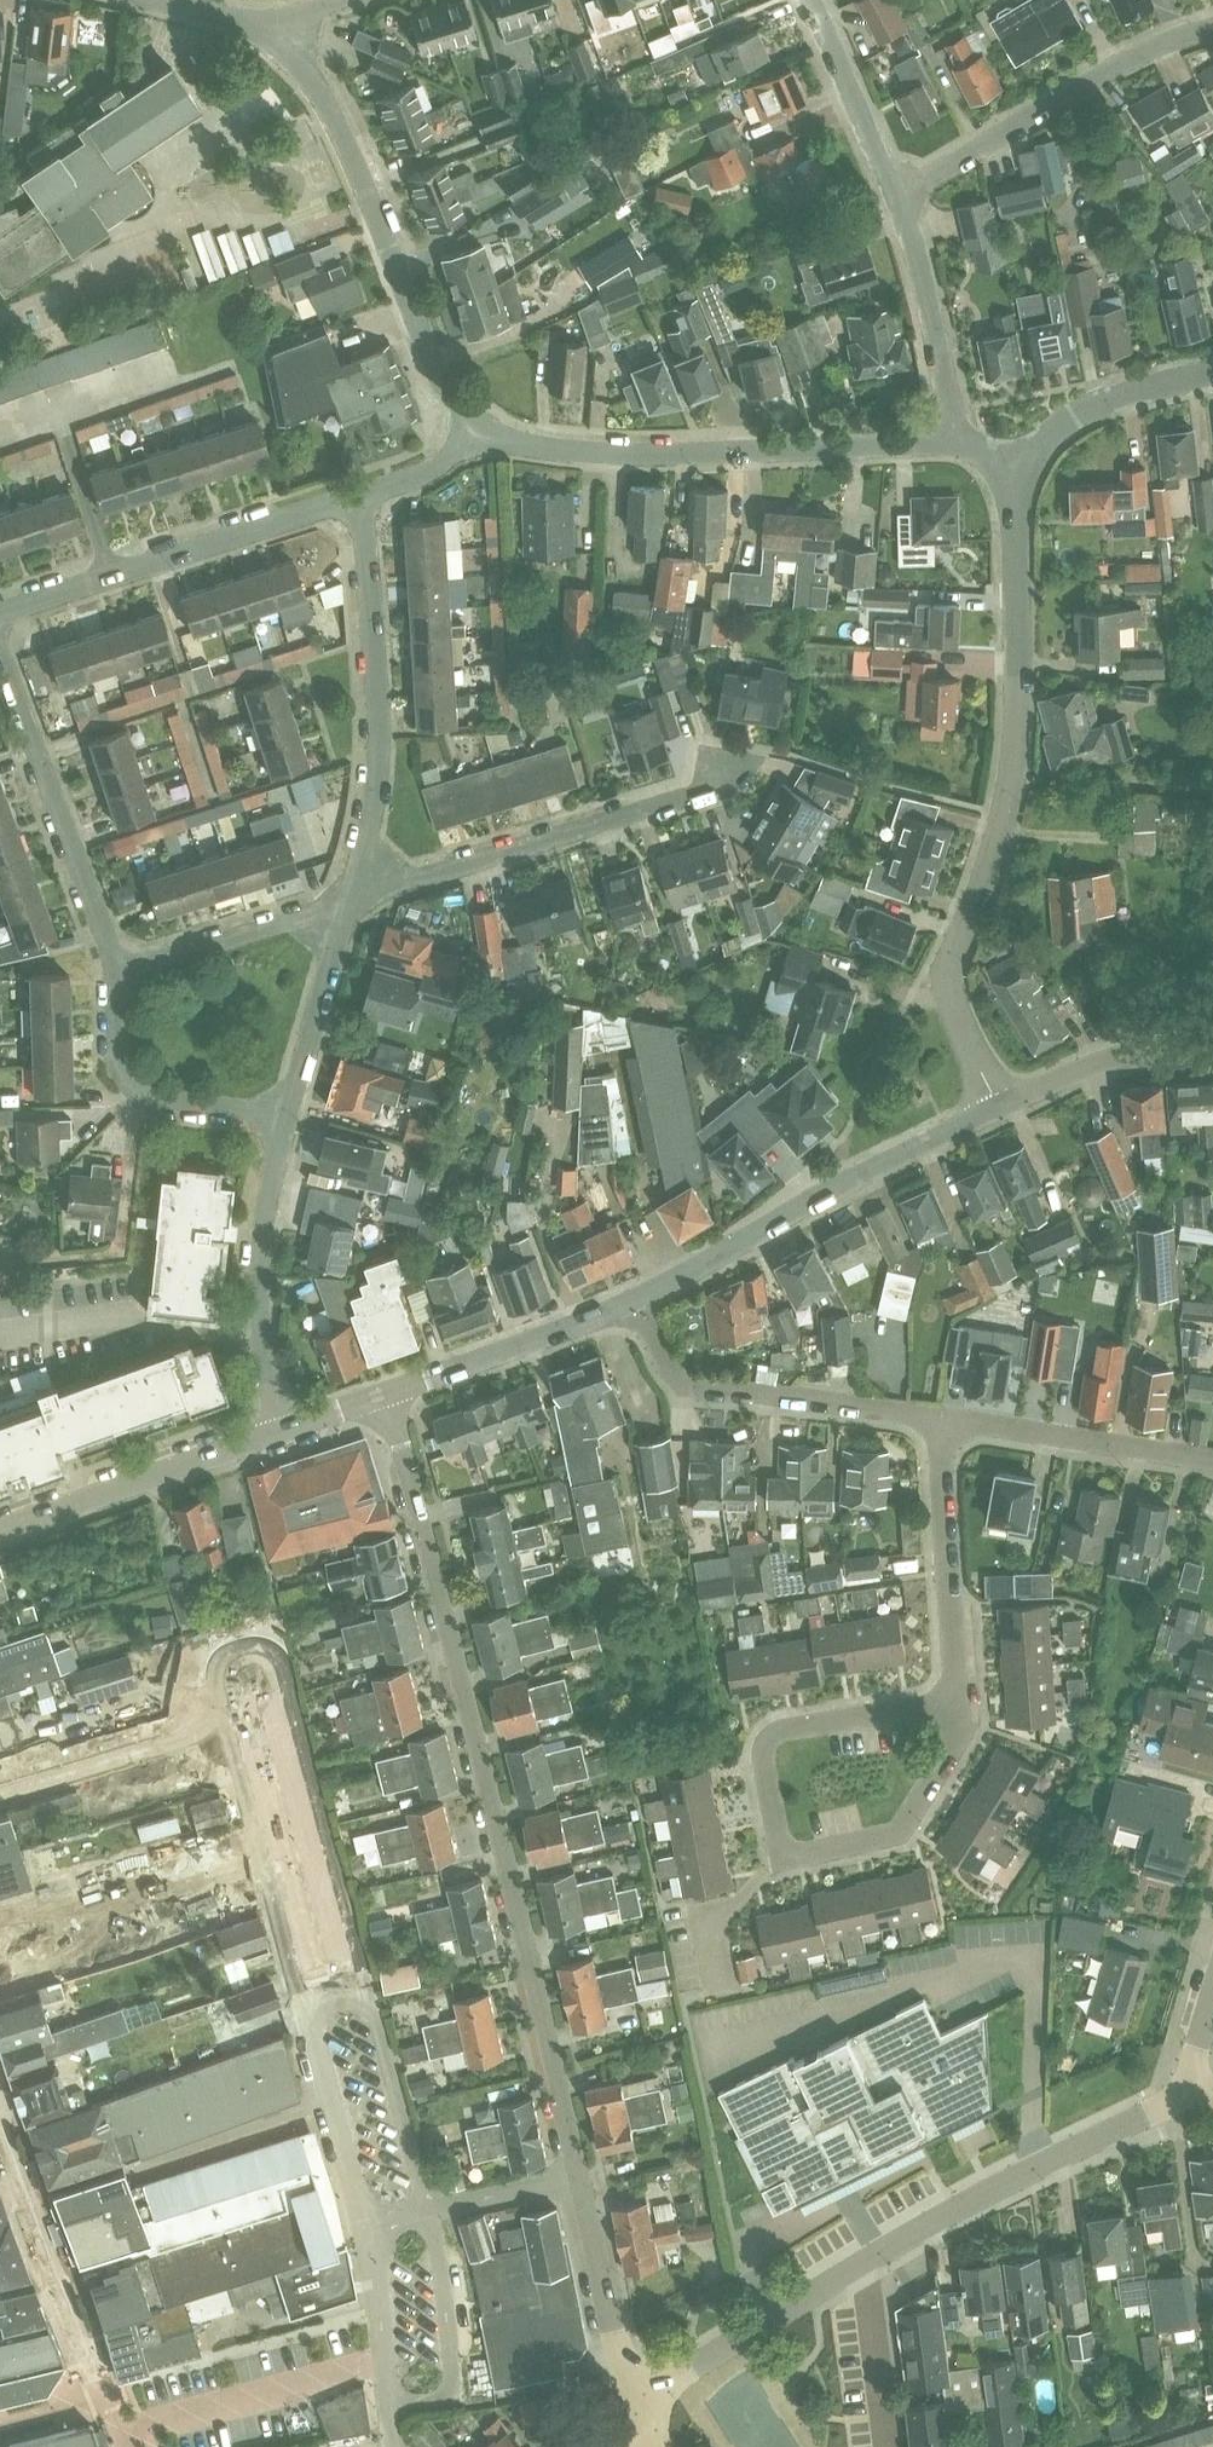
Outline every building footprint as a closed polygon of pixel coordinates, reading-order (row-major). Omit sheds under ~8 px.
[(476,34),(465,0),(449,0),(435,4),(448,43),(476,34)] [(522,0),(491,0),(500,27),(504,41),(532,32),(522,0)] [(540,14),(556,9),(553,0),(522,0),(532,32),(544,29),(540,14)] [(595,27),(611,22),(606,8),(627,0),(585,0),(595,27)] [(857,1),(880,45),(908,29),(910,28),(905,19),(895,0),(858,0),(857,1)] [(991,20),(1000,35),(1015,62),(1033,52),(1082,24),(1068,0),(1025,0),(1015,6),(1009,5),(999,10),(998,16),(993,19),(991,20)] [(1154,5),(1152,0),(1113,0),(1115,1),(1123,19),(1154,5)] [(420,52),(448,43),(435,4),(408,13),(420,52)] [(30,38),(28,53),(26,53),(23,80),(46,83),(48,70),(64,72),(66,52),(69,52),(70,38),(67,38),(70,11),(33,7),(32,18),(30,18),(27,38),(30,38)] [(723,20),(723,18),(720,11),(707,16),(710,25),(723,20)] [(918,12),(905,19),(910,28),(908,29),(917,48),(933,41),(918,12)] [(744,33),(739,21),(650,60),(656,74),(695,57),(707,82),(722,75),(724,80),(736,75),(733,69),(767,54),(756,28),(744,33)] [(672,31),(675,39),(688,34),(685,26),(672,30),(672,31)] [(989,51),(978,30),(965,36),(965,35),(946,45),(957,66),(953,68),(971,102),(1001,86),(984,53),(989,51)] [(675,40),(675,39),(672,31),(659,36),(662,45),(675,40)] [(405,67),(413,51),(382,37),(374,54),(405,67)] [(579,78),(596,70),(584,39),(567,47),(579,78)] [(914,126),(939,113),(931,99),(939,95),(917,52),(895,63),(908,89),(898,94),(906,111),(902,114),(908,126),(913,125),(914,126)] [(398,83),(405,67),(374,54),(367,69),(398,83)] [(510,99),(527,94),(516,63),(500,68),(510,99)] [(1199,73),(1212,95),(1212,63),(1199,73)] [(171,65),(126,96),(118,85),(101,97),(109,108),(89,122),(84,115),(26,154),(35,167),(20,177),(36,201),(19,212),(16,204),(0,210),(0,289),(4,295),(70,251),(105,227),(102,224),(116,214),(127,216),(130,216),(133,215),(135,214),(137,214),(142,211),(144,209),(146,208),(148,206),(150,204),(151,202),(152,199),(154,197),(154,195),(155,192),(155,190),(155,187),(155,185),(155,182),(154,180),(153,177),(152,175),(151,173),(150,171),(148,169),(146,167),(144,166),(142,164),(140,163),(136,161),(132,164),(125,154),(198,105),(171,65)] [(493,105),(510,99),(500,68),(483,74),(493,105)] [(804,100),(790,68),(765,78),(765,79),(760,82),(756,72),(740,79),(750,105),(754,104),(760,118),(804,100)] [(616,74),(600,81),(607,96),(623,90),(616,74)] [(386,125),(423,110),(413,84),(376,98),(386,125)] [(1169,84),(1134,103),(1152,136),(1170,126),(1179,143),(1212,124),(1212,108),(1202,87),(1191,93),(1194,98),(1181,106),(1169,84)] [(20,132),(25,89),(6,87),(2,130),(20,132)] [(423,110),(386,125),(397,153),(434,138),(428,123),(449,115),(444,103),(424,110),(423,110)] [(481,132),(513,119),(507,103),(475,116),(481,132)] [(1126,108),(1114,115),(1121,129),(1134,122),(1126,108)] [(667,115),(649,123),(656,138),(674,130),(667,115)] [(717,151),(743,139),(734,118),(707,130),(717,151)] [(488,149),(520,136),(513,119),(481,132),(488,149)] [(743,139),(717,151),(718,152),(703,159),(712,180),(716,188),(741,177),(762,177),(762,178),(782,171),(799,209),(839,192),(821,150),(802,158),(793,137),(755,153),(749,139),(744,140),(743,139)] [(1204,156),(1196,143),(1175,155),(1172,150),(1155,161),(1167,179),(1204,156)] [(1126,186),(1144,180),(1139,155),(1119,160),(1126,186)] [(703,159),(689,165),(697,186),(712,180),(703,159)] [(417,203),(475,179),(471,168),(450,177),(443,161),(406,176),(417,203)] [(513,200),(542,183),(532,166),(503,183),(513,200)] [(589,167),(572,173),(578,189),(595,183),(589,167)] [(1195,230),(1212,220),(1184,172),(1168,181),(1179,201),(1187,215),(1195,230)] [(485,178),(491,191),(498,188),(493,175),(485,178)] [(525,225),(569,198),(555,175),(511,202),(525,225)] [(1049,205),(1046,193),(1042,175),(997,185),(1003,215),(1049,205)] [(475,179),(417,203),(428,230),(465,215),(459,202),(474,196),(469,184),(476,182),(475,179)] [(689,212),(692,194),(661,188),(657,206),(689,212)] [(1001,243),(991,198),(958,206),(968,251),(977,249),(981,268),(1009,262),(1005,242),(1001,243)] [(630,208),(625,199),(612,208),(617,216),(630,208)] [(1167,215),(1180,237),(1194,229),(1181,207),(1167,215)] [(216,278),(257,265),(245,227),(225,233),(222,226),(202,232),(216,278)] [(253,234),(262,262),(280,256),(270,228),(253,234)] [(278,233),(283,251),(303,246),(298,228),(278,233)] [(1063,265),(1073,263),(1067,230),(1056,233),(1063,265)] [(578,265),(590,285),(639,255),(626,235),(578,265)] [(827,254),(823,241),(793,250),(803,280),(825,273),(831,292),(876,278),(864,242),(827,254)] [(454,296),(494,282),(481,244),(441,257),(454,296)] [(317,271),(309,250),(275,263),(290,302),(311,293),(316,307),(359,290),(346,259),(317,271)] [(656,272),(648,253),(631,264),(638,281),(652,276),(651,274),(656,272)] [(1198,289),(1191,255),(1163,261),(1170,295),(1163,297),(1173,341),(1209,333),(1200,289),(1198,289)] [(1065,284),(1064,284),(1072,325),(1091,322),(1097,355),(1132,349),(1122,293),(1102,297),(1095,266),(1090,267),(1089,260),(1073,263),(1063,265),(1064,272),(1062,272),(1065,284)] [(609,315),(644,301),(642,294),(633,274),(598,288),(601,296),(607,311),(609,315)] [(733,304),(762,292),(755,274),(726,286),(733,304)] [(720,300),(713,281),(695,288),(719,345),(736,338),(723,308),(726,307),(723,299),(720,300)] [(467,335),(507,321),(494,282),(454,296),(467,335)] [(1070,325),(1072,325),(1064,284),(1045,288),(1051,320),(1028,324),(1036,368),(1041,367),(1044,370),(1053,369),(1054,365),(1059,364),(1058,361),(1076,358),(1070,325)] [(526,298),(530,321),(551,317),(547,294),(526,298)] [(577,309),(586,333),(604,325),(599,314),(607,311),(601,296),(577,309)] [(678,326),(667,331),(678,359),(672,361),(686,397),(716,385),(702,349),(694,352),(689,339),(710,331),(697,298),(671,309),(678,326)] [(897,339),(891,306),(847,314),(852,343),(847,344),(852,374),(907,364),(903,338),(897,339)] [(1015,329),(1011,313),(996,316),(999,335),(979,338),(986,377),(1023,370),(1016,329),(1015,329)] [(790,370),(830,355),(813,314),(775,329),(774,330),(790,370)] [(158,317),(145,322),(155,349),(169,345),(158,317)] [(145,322),(131,327),(141,354),(155,349),(145,322)] [(340,364),(324,323),(262,347),(279,424),(336,402),(347,429),(368,421),(372,432),(398,422),(416,415),(388,345),(340,364)] [(131,327),(118,331),(128,359),(141,354),(131,327)] [(579,391),(584,343),(556,340),(556,328),(541,327),(539,356),(552,357),(549,387),(579,391)] [(118,331),(104,336),(114,364),(128,359),(118,331)] [(748,393),(781,385),(767,334),(736,342),(741,359),(738,360),(748,393)] [(104,336),(91,341),(101,368),(114,364),(104,336)] [(91,341),(77,346),(87,373),(101,368),(91,341)] [(77,346),(64,351),(74,378),(87,373),(77,346)] [(64,351),(50,356),(60,381),(71,377),(72,379),(74,378),(64,351)] [(649,361),(647,354),(629,362),(647,408),(678,401),(660,356),(649,361)] [(50,356),(37,360),(46,386),(60,381),(50,356)] [(37,360),(23,365),(33,391),(46,386),(37,360)] [(23,365),(10,370),(19,395),(33,391),(23,365)] [(0,373),(0,385),(6,400),(19,395),(10,370),(0,373)] [(236,372),(214,380),(218,392),(241,384),(236,372)] [(187,389),(191,401),(218,392),(214,380),(187,389)] [(160,399),(164,411),(191,401),(187,389),(160,399)] [(164,411),(160,399),(133,409),(137,420),(164,411)] [(137,420),(133,409),(105,418),(109,430),(126,424),(137,420)] [(109,430),(105,418),(76,429),(79,441),(108,431),(109,430)] [(230,429),(242,466),(270,457),(258,420),(230,429)] [(1181,485),(1180,471),(1197,469),(1192,428),(1158,432),(1163,473),(1165,473),(1167,487),(1181,485)] [(215,475),(242,466),(230,429),(203,438),(215,475)] [(48,438),(24,447),(28,458),(33,472),(33,473),(56,466),(52,450),(48,438)] [(187,484),(215,475),(203,438),(175,447),(187,484)] [(160,492),(148,455),(146,456),(142,443),(132,446),(136,459),(120,464),(132,501),(160,492)] [(0,455),(0,463),(1,468),(28,458),(24,447),(0,455)] [(160,492),(187,484),(175,447),(148,455),(160,492)] [(104,510),(132,501),(120,464),(92,473),(104,510)] [(1145,534),(1143,468),(1123,469),(1124,485),(1113,485),(1113,482),(1073,483),(1074,518),(1112,517),(1112,535),(1145,534)] [(1212,527),(1212,476),(1193,478),(1199,529),(1212,527)] [(664,528),(665,487),(631,486),(630,527),(636,527),(635,555),(660,556),(660,528),(664,528)] [(726,533),(727,489),(691,487),(689,531),(694,532),(693,558),(718,559),(719,532),(726,533)] [(54,537),(83,527),(71,491),(42,500),(54,537)] [(525,553),(574,552),(573,492),(524,493),(525,553)] [(900,564),(935,562),(934,540),(958,539),(956,495),(915,496),(916,534),(899,535),(900,564)] [(27,546),(54,537),(42,500),(15,509),(27,546)] [(27,546),(15,509),(0,514),(0,554),(27,546)] [(797,559),(801,513),(767,510),(764,541),(765,541),(762,572),(733,570),(728,614),(745,612),(746,601),(773,603),(776,575),(777,557),(797,559)] [(837,516),(801,513),(797,559),(799,559),(798,562),(795,601),(795,606),(813,604),(829,606),(831,585),(815,583),(816,570),(817,563),(818,546),(834,547),(837,516)] [(486,516),(488,547),(501,546),(499,516),(486,516)] [(408,552),(447,550),(445,520),(406,522),(408,552)] [(490,576),(502,575),(501,546),(488,547),(490,576)] [(876,585),(879,550),(838,546),(835,581),(876,585)] [(410,581),(449,579),(447,550),(408,552),(410,581)] [(717,607),(693,604),(679,602),(686,557),(665,554),(654,621),(660,622),(675,631),(674,637),(688,639),(714,642),(717,615),(717,607)] [(278,605),(306,596),(294,559),(266,568),(278,605)] [(250,614),(278,605),(266,568),(238,577),(250,614)] [(490,576),(492,605),(504,604),(502,575),(490,576)] [(222,623),(250,614),(238,577),(210,586),(222,623)] [(412,610),(451,608),(449,579),(410,581),(412,610)] [(1126,593),(1142,593),(1162,593),(1162,581),(1125,581),(1126,593)] [(194,632),(222,623),(210,586),(182,595),(194,632)] [(591,664),(595,587),(567,586),(563,663),(591,664)] [(910,607),(911,588),(866,586),(865,604),(910,607)] [(650,619),(654,598),(654,595),(651,592),(616,590),(614,615),(650,619)] [(506,633),(504,604),(492,605),(494,634),(506,633)] [(932,645),(933,640),(958,642),(960,605),(933,604),(919,604),(918,619),(893,618),(892,643),(932,645)] [(1077,656),(1093,656),(1093,653),(1122,653),(1121,621),(1141,621),(1140,606),(1076,607),(1077,656)] [(414,639),(464,636),(464,635),(468,635),(467,623),(452,624),(451,608),(412,610),(414,639)] [(133,621),(145,658),(173,649),(161,612),(133,621)] [(728,614),(717,615),(714,642),(713,643),(721,644),(724,622),(727,622),(728,614)] [(127,664),(145,658),(133,621),(106,630),(118,667),(116,667),(119,679),(131,675),(127,664)] [(90,675),(116,667),(118,667),(106,630),(79,639),(90,675)] [(494,634),(496,663),(508,662),(506,633),(494,634)] [(416,669),(454,666),(454,665),(466,664),(464,636),(414,639),(416,669)] [(63,685),(90,675),(79,639),(51,648),(63,685)] [(292,648),(295,660),(323,651),(319,639),(292,648)] [(264,657),(268,669),(295,660),(292,648),(264,657)] [(903,678),(903,650),(875,648),(874,676),(903,678)] [(1186,648),(1179,648),(1180,663),(1187,663),(1186,648)] [(669,653),(678,686),(679,686),(687,712),(702,707),(684,649),(669,653)] [(669,689),(678,686),(669,653),(656,658),(666,690),(650,696),(655,709),(619,720),(634,768),(670,756),(665,738),(682,732),(669,689)] [(1123,681),(1151,681),(1151,657),(1122,656),(1123,681)] [(236,667),(240,678),(268,669),(264,657),(236,667)] [(191,667),(199,691),(240,678),(236,667),(214,674),(209,661),(191,667)] [(508,662),(496,663),(498,692),(510,691),(508,662)] [(941,736),(942,721),(954,721),(954,720),(960,720),(960,705),(955,705),(956,680),(933,679),(933,663),(915,662),(914,677),(910,677),(908,718),(925,718),(924,736),(941,736)] [(418,698),(456,695),(454,666),(416,669),(418,698)] [(778,722),(786,670),(764,666),(762,678),(727,672),(721,712),(778,722)] [(156,692),(160,704),(163,703),(199,691),(191,667),(178,671),(183,684),(156,692)] [(254,719),(291,706),(281,678),(245,690),(254,719)] [(574,712),(593,707),(586,683),(568,689),(574,712)] [(1099,725),(1088,685),(1039,698),(1049,734),(1045,735),(1054,768),(1110,752),(1112,758),(1133,752),(1123,715),(1104,721),(1104,723),(1099,725)] [(512,715),(510,691),(498,692),(498,695),(499,706),(499,716),(512,715)] [(160,704),(156,692),(129,701),(133,713),(160,704)] [(456,695),(418,698),(420,728),(458,725),(456,695)] [(129,701),(102,710),(105,722),(133,713),(129,701)] [(263,747),(300,734),(291,706),(254,719),(263,747)] [(201,736),(213,732),(205,708),(193,712),(201,736)] [(105,722),(102,710),(77,718),(80,730),(105,722)] [(167,715),(176,742),(188,738),(179,711),(167,715)] [(100,769),(136,756),(126,727),(90,740),(100,769)] [(508,730),(508,732),(512,745),(525,741),(521,729),(508,730)] [(222,760),(213,732),(201,736),(210,764),(222,760)] [(273,775),(310,763),(300,734),(263,747),(273,775)] [(197,766),(188,738),(176,742),(185,770),(197,766)] [(544,795),(580,784),(567,742),(531,754),(544,795)] [(509,807),(544,795),(531,754),(495,765),(509,807)] [(109,797),(145,784),(136,756),(100,769),(109,797)] [(222,760),(210,764),(219,791),(230,787),(222,760)] [(473,818),(509,807),(495,765),(460,777),(473,818)] [(205,791),(197,766),(185,770),(193,794),(205,791)] [(818,792),(812,803),(783,784),(767,809),(808,835),(809,833),(824,842),(839,818),(825,809),(832,796),(836,798),(847,802),(854,782),(817,770),(811,789),(818,792)] [(437,830),(473,818),(460,777),(423,788),(437,830)] [(119,825),(155,813),(145,784),(109,797),(119,825)] [(243,796),(246,808),(269,801),(265,789),(243,796)] [(940,860),(950,828),(911,816),(916,799),(901,795),(891,824),(895,831),(898,832),(894,845),(940,860)] [(1188,819),(1188,796),(1136,795),(1135,829),(1120,829),(1120,853),(1158,854),(1158,830),(1157,830),(1157,818),(1188,819)] [(18,824),(8,796),(0,799),(0,830),(18,824)] [(215,805),(219,817),(246,808),(243,796),(215,805)] [(215,805),(188,814),(192,826),(219,817),(215,805)] [(793,858),(808,835),(767,809),(752,833),(780,851),(771,865),(795,880),(804,865),(793,858)] [(250,820),(257,843),(269,880),(297,871),(286,834),(278,811),(250,820)] [(188,814),(160,823),(164,834),(192,826),(188,814)] [(322,846),(334,849),(342,820),(329,817),(322,846)] [(112,840),(116,853),(122,851),(123,853),(138,848),(136,843),(164,834),(160,823),(131,832),(131,833),(112,840)] [(28,851),(18,824),(0,830),(0,861),(28,851)] [(706,895),(728,888),(735,886),(720,837),(691,846),(706,895)] [(101,845),(105,856),(113,853),(109,842),(101,845)] [(242,889),(269,880),(257,843),(230,851),(242,889)] [(930,891),(940,860),(894,845),(891,854),(878,860),(873,859),(865,887),(885,893),(890,878),(930,891)] [(676,904),(706,895),(691,846),(660,856),(676,904)] [(37,879),(28,851),(0,861),(0,892),(37,879)] [(214,897),(202,860),(201,860),(198,851),(189,854),(191,863),(175,869),(187,906),(214,897)] [(214,897),(242,889),(230,851),(202,860),(214,897)] [(642,881),(637,864),(606,874),(611,891),(608,892),(618,924),(641,917),(646,931),(661,926),(646,880),(642,881)] [(158,915),(187,906),(175,869),(147,878),(158,915)] [(1054,944),(1105,941),(1103,914),(1114,913),(1111,872),(1049,876),(1054,944)] [(569,878),(511,897),(525,940),(535,937),(583,922),(569,878)] [(10,919),(47,906),(37,879),(0,892),(10,919)] [(754,910),(756,910),(752,896),(738,900),(744,919),(746,926),(739,928),(745,947),(765,939),(762,929),(760,930),(754,910)] [(873,918),(861,913),(864,907),(849,900),(838,926),(855,932),(855,931),(866,935),(864,942),(902,958),(910,939),(907,938),(912,927),(891,918),(892,916),(877,910),(873,918)] [(760,930),(762,929),(780,924),(774,904),(756,910),(754,910),(760,930)] [(10,919),(16,936),(0,942),(0,961),(49,950),(45,939),(57,934),(47,906),(10,919)] [(480,951),(503,948),(497,907),(474,911),(480,951)] [(694,955),(693,951),(695,950),(684,916),(670,921),(686,972),(701,967),(697,955),(694,955)] [(422,936),(421,927),(407,924),(402,931),(389,927),(380,962),(423,975),(424,972),(457,981),(462,960),(431,952),(434,940),(422,936)] [(1043,995),(1017,951),(986,970),(1035,1052),(1067,1034),(1051,1008),(1062,1001),(1055,988),(1043,995)] [(820,1041),(825,1022),(843,1027),(848,1005),(842,1004),(847,988),(812,979),(817,961),(789,953),(781,982),(774,980),(767,1006),(804,1016),(799,1035),(820,1041)] [(543,968),(539,968),(528,970),(529,977),(509,980),(510,992),(548,1000),(543,968)] [(423,984),(377,971),(364,1015),(412,1028),(421,997),(459,1008),(465,984),(426,973),(423,984)] [(32,1006),(70,1005),(70,975),(32,976),(32,1006)] [(33,1035),(71,1034),(70,1005),(32,1006),(33,1035)] [(700,1155),(703,1154),(677,1024),(631,1014),(639,1052),(628,1054),(639,1114),(641,1114),(651,1164),(658,1163),(700,1155)] [(581,1106),(585,1022),(557,1021),(553,1104),(581,1106)] [(688,1036),(700,1051),(708,1045),(696,1030),(688,1036)] [(34,1064),(72,1063),(71,1034),(33,1035),(34,1064)] [(433,1055),(427,1076),(445,1080),(450,1058),(433,1055)] [(35,1094),(73,1093),(72,1063),(34,1064),(35,1094)] [(399,1101),(405,1080),(350,1063),(336,1109),(371,1119),(378,1095),(399,1101)] [(581,1110),(612,1110),(609,1079),(606,1080),(605,1073),(586,1075),(587,1082),(583,1082),(581,1110)] [(439,1109),(445,1082),(415,1075),(409,1102),(439,1109)] [(745,1095),(740,1099),(759,1123),(768,1116),(799,1153),(816,1138),(812,1134),(829,1121),(822,1113),(836,1101),(818,1078),(803,1090),(793,1077),(777,1090),(771,1083),(750,1101),(745,1095)] [(1212,1121),(1212,1117),(1206,1117),(1205,1082),(1170,1084),(1171,1119),(1172,1132),(1187,1131),(1187,1118),(1199,1118),(1201,1144),(1209,1143),(1209,1145),(1212,1145),(1212,1121)] [(1212,1121),(1212,1082),(1205,1082),(1206,1117),(1212,1117),(1212,1121)] [(1143,1156),(1170,1154),(1167,1125),(1168,1125),(1163,1084),(1124,1088),(1128,1129),(1136,1129),(1137,1141),(1141,1141),(1143,1156)] [(747,1133),(759,1123),(740,1099),(715,1120),(730,1138),(712,1152),(722,1164),(717,1168),(731,1185),(736,1181),(746,1193),(755,1186),(774,1171),(755,1149),(758,1146),(747,1133)] [(14,1124),(13,1108),(0,1108),(0,1125),(14,1124)] [(612,1110),(581,1110),(579,1163),(614,1159),(617,1159),(612,1110)] [(437,1123),(421,1118),(411,1115),(404,1138),(430,1146),(437,1123)] [(20,1159),(58,1157),(58,1138),(72,1137),(71,1118),(18,1120),(20,1159)] [(1137,1185),(1113,1128),(1088,1139),(1112,1196),(1113,1196),(1137,1185)] [(328,1135),(321,1165),(355,1173),(352,1183),(347,1182),(347,1184),(388,1194),(393,1175),(384,1173),(389,1151),(328,1135)] [(1050,1219),(1036,1186),(1043,1183),(1026,1144),(993,1158),(1010,1197),(1016,1195),(1030,1226),(1050,1219)] [(501,1179),(510,1149),(494,1145),(484,1175),(501,1179)] [(670,1198),(659,1204),(679,1236),(710,1217),(690,1185),(704,1177),(700,1155),(658,1163),(663,1185),(670,1198)] [(620,1159),(617,1159),(614,1159),(615,1188),(624,1208),(629,1205),(621,1188),(620,1170),(620,1159)] [(110,1197),(113,1164),(94,1162),(92,1177),(72,1175),(68,1213),(105,1217),(104,1231),(117,1232),(121,1199),(110,1197)] [(1007,1202),(990,1163),(957,1177),(974,1216),(999,1205),(1006,1221),(1015,1217),(1013,1213),(1014,1213),(1008,1201),(1007,1202)] [(217,1182),(219,1170),(179,1165),(177,1178),(161,1176),(155,1231),(156,1231),(148,1310),(216,1317),(225,1237),(224,1237),(226,1222),(229,1223),(234,1184),(217,1182)] [(426,1182),(409,1178),(404,1198),(421,1201),(426,1182)] [(956,1240),(949,1224),(950,1224),(933,1185),(900,1200),(917,1239),(935,1231),(941,1246),(956,1240)] [(317,1229),(309,1263),(346,1271),(363,1200),(312,1188),(304,1226),(317,1229)] [(1212,1223),(1212,1197),(1212,1192),(1174,1193),(1176,1220),(1195,1222),(1195,1224),(1212,1223)] [(415,1224),(417,1217),(420,1202),(390,1195),(385,1218),(415,1224)] [(594,1234),(588,1220),(594,1217),(586,1200),(574,1206),(604,1272),(633,1259),(617,1223),(594,1234)] [(861,1221),(827,1237),(834,1252),(841,1266),(862,1255),(875,1249),(876,1249),(882,1246),(889,1260),(891,1259),(889,1268),(880,1310),(907,1317),(917,1274),(923,1254),(920,1246),(910,1250),(888,1205),(867,1215),(871,1222),(864,1226),(861,1221)] [(516,1237),(537,1229),(529,1206),(507,1214),(516,1237)] [(575,1285),(604,1272),(574,1206),(562,1211),(569,1228),(555,1235),(561,1249),(559,1249),(575,1285)] [(1040,1274),(1041,1273),(1059,1266),(1056,1258),(1084,1245),(1072,1216),(1025,1236),(1040,1274)] [(1182,1223),(1180,1237),(1212,1242),(1212,1228),(1182,1223)] [(1141,1298),(1179,1296),(1175,1225),(1137,1227),(1141,1298)] [(475,1243),(483,1264),(496,1260),(488,1238),(475,1243)] [(510,1312),(550,1298),(529,1238),(511,1244),(518,1264),(496,1272),(510,1312)] [(979,1255),(993,1284),(994,1284),(998,1294),(1018,1284),(1014,1275),(1019,1273),(1004,1238),(977,1250),(979,1255)] [(837,1283),(816,1243),(800,1252),(799,1248),(783,1257),(785,1260),(778,1264),(799,1304),(816,1294),(827,1313),(823,1313),(827,1359),(856,1357),(852,1311),(836,1284),(837,1283)] [(403,1294),(398,1279),(408,1276),(399,1253),(367,1264),(371,1277),(362,1281),(366,1289),(353,1294),(359,1310),(353,1312),(371,1363),(422,1345),(403,1294)] [(992,1284),(993,1284),(979,1255),(955,1266),(964,1288),(950,1295),(956,1309),(996,1292),(992,1284)] [(490,1282),(475,1287),(468,1265),(430,1277),(442,1310),(436,1312),(444,1336),(500,1317),(492,1293),(494,1292),(490,1282)] [(768,1300),(764,1271),(744,1280),(744,1278),(713,1291),(713,1293),(706,1296),(712,1343),(764,1336),(761,1312),(768,1311),(767,1300),(768,1300)] [(364,1361),(356,1339),(359,1337),(346,1300),(351,1298),(355,1277),(316,1274),(321,1288),(336,1328),(318,1335),(320,1339),(317,1341),(322,1355),(325,1353),(333,1376),(358,1367),(357,1364),(364,1361)] [(1184,1299),(1182,1317),(1212,1320),(1212,1302),(1184,1299)] [(802,1333),(790,1304),(770,1313),(782,1342),(802,1333)] [(885,1346),(897,1348),(904,1316),(892,1314),(885,1346)] [(1071,1376),(1073,1362),(1055,1358),(1062,1323),(1038,1319),(1029,1371),(1052,1375),(1053,1373),(1071,1376)] [(955,1361),(954,1363),(970,1365),(967,1386),(966,1391),(1005,1397),(1007,1383),(1010,1381),(1012,1368),(1010,1365),(1010,1362),(1011,1355),(1020,1357),(1023,1335),(1023,1334),(996,1329),(961,1323),(960,1327),(955,1361)] [(66,1467),(58,1444),(74,1438),(78,1452),(228,1398),(209,1343),(191,1349),(188,1339),(57,1387),(54,1380),(0,1400),(0,1490),(66,1467)] [(1086,1371),(1080,1410),(1112,1416),(1119,1376),(1119,1377),(1125,1343),(1111,1341),(1111,1343),(1098,1341),(1092,1372),(1086,1371)] [(631,1543),(620,1492),(616,1474),(605,1477),(598,1444),(602,1443),(600,1435),(603,1434),(601,1430),(628,1420),(614,1381),(611,1382),(602,1357),(553,1375),(562,1400),(556,1402),(587,1552),(631,1543)] [(1137,1365),(1128,1418),(1164,1424),(1173,1370),(1137,1365)] [(1192,1372),(1191,1375),(1185,1374),(1186,1395),(1188,1395),(1188,1396),(1212,1400),(1212,1375),(1192,1372)] [(542,1439),(535,1420),(550,1414),(538,1381),(513,1390),(533,1442),(542,1439)] [(521,1446),(533,1442),(513,1390),(487,1400),(499,1433),(514,1428),(521,1446)] [(484,1439),(499,1433),(487,1400),(463,1409),(481,1461),(491,1457),(484,1439)] [(470,1465),(481,1461),(463,1409),(436,1418),(448,1452),(464,1446),(470,1465)] [(649,1518),(681,1512),(676,1483),(680,1482),(672,1436),(636,1441),(644,1488),(649,1518)] [(724,1503),(725,1439),(692,1438),(691,1502),(724,1503)] [(756,1504),(757,1474),(751,1473),(751,1460),(747,1460),(747,1440),(725,1439),(724,1503),(756,1504)] [(807,1477),(808,1446),(781,1445),(780,1476),(770,1476),(770,1504),(780,1504),(780,1509),(784,1514),(796,1514),(800,1510),(800,1504),(802,1504),(803,1477),(807,1477)] [(376,1500),(363,1446),(298,1467),(296,1458),(251,1473),(272,1558),(394,1527),(387,1497),(376,1500)] [(827,1446),(808,1446),(807,1477),(803,1477),(802,1504),(805,1504),(804,1513),(833,1514),(834,1505),(835,1478),(826,1477),(827,1446)] [(887,1504),(890,1451),(845,1448),(842,1502),(887,1504)] [(443,1455),(432,1459),(435,1470),(446,1467),(443,1455)] [(1032,1505),(1037,1479),(999,1472),(990,1520),(1011,1523),(1009,1532),(1035,1537),(1041,1507),(1032,1505)] [(552,1503),(570,1499),(567,1483),(561,1479),(548,1482),(552,1503)] [(1113,1532),(1120,1496),(1081,1488),(1074,1523),(1066,1521),(1061,1547),(1099,1555),(1105,1530),(1113,1532)] [(211,1519),(204,1497),(173,1507),(185,1545),(203,1540),(206,1550),(203,1550),(208,1564),(225,1559),(221,1545),(220,1545),(217,1535),(219,1535),(213,1518),(211,1519)] [(1163,1548),(1171,1507),(1137,1500),(1131,1531),(1117,1528),(1109,1572),(1149,1581),(1155,1546),(1163,1548)] [(496,1544),(546,1532),(544,1521),(513,1528),(508,1505),(473,1513),(478,1537),(475,1538),(475,1539),(493,1534),(496,1544)] [(232,1551),(255,1546),(248,1514),(226,1519),(232,1551)] [(475,1539),(484,1576),(502,1572),(500,1563),(520,1558),(518,1549),(549,1542),(546,1532),(496,1544),(493,1534),(475,1539)] [(309,1581),(403,1558),(396,1533),(357,1542),(360,1553),(327,1561),(328,1566),(312,1570),(307,1571),(309,1581)] [(789,1570),(786,1548),(771,1550),(774,1572),(777,1595),(807,1590),(804,1568),(789,1570)] [(737,1579),(740,1600),(776,1595),(769,1550),(753,1552),(756,1576),(737,1579)] [(188,1575),(187,1575),(181,1553),(162,1559),(169,1581),(188,1575)] [(849,1583),(881,1578),(881,1575),(884,1574),(881,1553),(846,1557),(848,1579),(849,1583)] [(403,1558),(309,1581),(311,1590),(316,1589),(317,1590),(333,1586),(334,1591),(367,1582),(370,1593),(409,1584),(403,1558)] [(502,1572),(484,1576),(485,1577),(487,1576),(493,1600),(528,1592),(525,1578),(555,1570),(552,1559),(522,1566),(520,1558),(500,1563),(502,1572)] [(810,1591),(845,1585),(841,1559),(806,1565),(810,1591)] [(1206,1564),(1187,1559),(1180,1584),(1199,1589),(1206,1564)] [(1016,1596),(1036,1595),(1035,1571),(1015,1572),(1016,1596)] [(1035,1571),(1036,1595),(1055,1594),(1054,1571),(1035,1571)] [(702,1607),(717,1604),(738,1601),(733,1573),(697,1579),(702,1607)] [(188,1575),(169,1581),(168,1581),(181,1621),(182,1621),(184,1629),(203,1623),(201,1615),(202,1615),(189,1574),(187,1575),(188,1575)] [(865,1587),(868,1604),(880,1601),(877,1585),(865,1587)] [(856,1606),(868,1604),(865,1587),(853,1589),(856,1606)] [(808,1596),(811,1613),(823,1611),(820,1594),(808,1596)] [(798,1615),(811,1613),(808,1596),(796,1598),(798,1615)] [(347,1642),(419,1624),(413,1597),(377,1606),(379,1616),(343,1625),(347,1642)] [(1004,1636),(1051,1633),(1049,1603),(1002,1607),(1004,1636)] [(156,1635),(160,1635),(175,1632),(173,1623),(171,1611),(153,1614),(156,1635)] [(482,1647),(553,1628),(549,1612),(513,1621),(510,1611),(475,1620),(482,1647)] [(764,1612),(752,1614),(755,1631),(767,1629),(764,1612)] [(870,1617),(878,1663),(907,1658),(900,1612),(870,1617)] [(742,1633),(755,1631),(752,1614),(739,1616),(742,1633)] [(849,1668),(878,1663),(870,1617),(842,1622),(849,1668)] [(1064,1620),(1065,1632),(1082,1631),(1081,1618),(1064,1620)] [(553,1628),(482,1647),(489,1673),(524,1664),(521,1654),(557,1645),(557,1644),(571,1640),(576,1657),(604,1649),(598,1629),(596,1619),(581,1623),(581,1621),(553,1628)] [(1176,1623),(1176,1624),(1162,1620),(1157,1639),(1169,1642),(1167,1647),(1198,1656),(1189,1692),(1211,1698),(1212,1690),(1212,1650),(1202,1647),(1206,1632),(1204,1632),(1204,1631),(1176,1623)] [(821,1672),(849,1668),(842,1622),(813,1626),(821,1672)] [(419,1624),(347,1642),(351,1658),(387,1649),(390,1659),(425,1650),(419,1624)] [(822,1682),(821,1672),(813,1626),(812,1626),(814,1636),(786,1640),(793,1686),(822,1682)] [(6,1691),(35,1681),(47,1677),(78,1666),(71,1645),(53,1652),(45,1629),(0,1644),(0,1693),(6,1691)] [(1083,1643),(1082,1631),(1065,1632),(1066,1644),(1083,1643)] [(1006,1665),(1053,1662),(1051,1633),(1004,1636),(1006,1665)] [(765,1691),(793,1686),(786,1640),(757,1645),(765,1691)] [(735,1696),(765,1691),(757,1645),(728,1650),(735,1696)] [(78,1703),(138,1685),(129,1653),(69,1671),(78,1703)] [(1008,1694),(1055,1691),(1053,1662),(1006,1665),(1008,1694)] [(346,1714),(417,1695),(410,1669),(375,1678),(377,1688),(341,1697),(346,1714)] [(499,1712),(570,1692),(566,1676),(529,1685),(528,1678),(497,1686),(498,1692),(494,1693),(499,1712)] [(1068,1677),(1069,1690),(1087,1689),(1086,1676),(1068,1677)] [(52,1693),(47,1677),(35,1681),(40,1697),(52,1693)] [(1202,1719),(1207,1702),(1154,1687),(1142,1726),(1168,1734),(1163,1751),(1212,1765),(1212,1722),(1202,1719)] [(1088,1701),(1087,1689),(1069,1690),(1070,1702),(1088,1701)] [(0,1693),(0,1717),(13,1713),(6,1691),(0,1693)] [(1010,1724),(1057,1721),(1055,1691),(1008,1694),(1010,1724)] [(570,1692),(499,1712),(503,1730),(507,1729),(509,1735),(540,1727),(538,1719),(575,1709),(570,1692)] [(417,1695),(346,1714),(350,1730),(386,1721),(388,1731),(424,1722),(417,1695)] [(381,1776),(453,1758),(446,1731),(411,1740),(413,1750),(377,1759),(381,1776)] [(515,1776),(586,1758),(583,1742),(546,1751),(544,1741),(508,1750),(515,1776)] [(16,1766),(32,1798),(74,1777),(59,1745),(16,1766)] [(1048,1800),(1031,1788),(1041,1772),(1002,1747),(986,1773),(1043,1808),(1048,1800)] [(603,1755),(589,1758),(593,1774),(607,1771),(603,1755)] [(453,1758),(381,1776),(386,1792),(422,1783),(424,1793),(460,1784),(453,1758)] [(586,1758),(515,1776),(521,1803),(557,1794),(554,1784),(590,1775),(586,1758)] [(646,1801),(648,1811),(714,1799),(709,1769),(663,1778),(666,1797),(646,1801)] [(1038,1816),(1043,1808),(986,1773),(971,1797),(1010,1822),(1020,1805),(1038,1816)] [(1160,1789),(1119,1778),(1102,1836),(1114,1840),(1120,1819),(1156,1829),(1144,1870),(1183,1881),(1187,1868),(1186,1867),(1195,1836),(1181,1832),(1192,1794),(1161,1785),(1160,1789)] [(82,1813),(74,1790),(7,1811),(8,1812),(0,1815),(0,1890),(30,1881),(12,1821),(16,1820),(20,1833),(36,1828),(35,1827),(82,1813)] [(1000,1837),(1010,1822),(971,1797),(955,1821),(1013,1857),(1018,1849),(1000,1837)] [(674,1835),(719,1827),(714,1799),(648,1811),(650,1820),(670,1816),(674,1835)] [(379,1847),(451,1830),(445,1803),(409,1812),(411,1822),(375,1831),(379,1847)] [(531,1841),(603,1824),(599,1807),(562,1816),(560,1808),(529,1816),(530,1822),(526,1823),(531,1841)] [(1013,1857),(955,1821),(939,1846),(979,1872),(989,1855),(1007,1866),(1013,1857)] [(603,1824),(531,1841),(535,1859),(539,1859),(540,1864),(572,1857),(570,1849),(606,1840),(603,1824)] [(100,1827),(82,1832),(89,1858),(108,1853),(100,1827)] [(659,1867),(725,1855),(719,1827),(674,1835),(677,1854),(657,1858),(659,1867)] [(451,1830),(379,1847),(383,1864),(419,1855),(421,1865),(457,1856),(451,1830)] [(642,1851),(629,1854),(633,1869),(645,1866),(642,1851)] [(730,1884),(725,1855),(659,1867),(661,1878),(681,1874),(685,1893),(730,1884)] [(924,1938),(919,1918),(938,1914),(928,1868),(899,1875),(914,1941),(924,1938)] [(545,1906),(618,1890),(614,1873),(577,1881),(575,1871),(539,1879),(545,1906)] [(904,1943),(914,1941),(899,1875),(871,1881),(881,1927),(900,1923),(904,1943)] [(457,1919),(490,1911),(483,1880),(449,1888),(453,1902),(416,1911),(420,1927),(457,1919)] [(862,1932),(881,1927),(871,1881),(842,1888),(857,1954),(867,1952),(862,1932)] [(848,1956),(857,1954),(842,1888),(814,1895),(825,1940),(843,1936),(848,1956)] [(618,1890),(545,1906),(551,1933),(587,1925),(585,1915),(621,1906),(618,1890)] [(827,1949),(825,1940),(814,1895),(813,1895),(815,1904),(788,1910),(803,1976),(812,1974),(808,1954),(827,1949)] [(1102,1900),(1099,1914),(1120,1918),(1123,1904),(1102,1900)] [(793,1979),(803,1976),(788,1910),(759,1917),(769,1963),(789,1958),(793,1979)] [(457,1919),(420,1927),(424,1944),(461,1935),(464,1950),(497,1942),(490,1911),(457,1919)] [(1100,1952),(1107,1920),(1064,1911),(1057,1943),(1100,1952)] [(226,1957),(269,1942),(260,1915),(217,1930),(226,1957)] [(391,1915),(370,1921),(374,1937),(395,1931),(392,1918),(391,1915)] [(641,1979),(671,1973),(665,1948),(637,1954),(641,1979)] [(1127,2023),(1146,1959),(1110,1948),(1101,1977),(1093,1975),(1088,1990),(1096,1993),(1090,2012),(1086,2027),(1109,2034),(1114,2019),(1127,2023)] [(129,1949),(89,1952),(90,1969),(131,1966),(129,1949)] [(867,1952),(857,1954),(859,1960),(860,1963),(879,1959),(877,1949),(867,1952)] [(243,1958),(224,1965),(233,1990),(253,1983),(243,1958)] [(567,1998),(637,1982),(633,1965),(597,1973),(593,1959),(560,1967),(567,1998)] [(395,1991),(434,1982),(429,1963),(390,1971),(395,1991)] [(641,1997),(669,1992),(666,1977),(637,1982),(641,1997)] [(238,2021),(282,2005),(272,1978),(228,1994),(238,2021)] [(637,1982),(567,1998),(575,2029),(608,2021),(605,2007),(641,1998),(637,1982)] [(129,2028),(122,2006),(49,2030),(40,2003),(65,1996),(61,1983),(36,1990),(0,2000),(0,2044),(8,2069),(129,2028)] [(464,2032),(497,2025),(490,1993),(457,2001),(460,2015),(424,2024),(427,2040),(464,2032)] [(806,2056),(796,2062),(793,2056),(720,2092),(729,2110),(767,2186),(764,2188),(775,2212),(799,2200),(800,2203),(802,2202),(808,2200),(817,2195),(924,2143),(953,2128),(985,2113),(995,2108),(987,2012),(989,2011),(988,2010),(942,2033),(925,1998),(819,2050),(820,2051),(806,2057),(806,2056)] [(464,2032),(427,2040),(402,2046),(406,2063),(432,2057),(468,2049),(471,2063),(504,2056),(497,2025),(464,2032)] [(263,2115),(281,2108),(280,2105),(301,2098),(283,2034),(101,2100),(28,2124),(48,2183),(120,2159),(139,2153),(140,2157),(262,2111),(263,2115)] [(67,2094),(59,2071),(55,2059),(10,2074),(26,2121),(71,2106),(71,2107),(94,2099),(91,2094),(85,2096),(83,2089),(67,2094)] [(437,2090),(433,2076),(413,2081),(417,2095),(418,2095),(431,2092),(437,2090)] [(588,2087),(595,2119),(665,2104),(662,2087),(649,2089),(646,2078),(623,2083),(622,2080),(588,2087)] [(471,2144),(541,2129),(534,2098),(500,2105),(504,2119),(467,2127),(471,2144)] [(681,2119),(696,2116),(693,2100),(677,2104),(681,2119)] [(665,2104),(595,2119),(602,2150),(635,2143),(632,2128),(669,2120),(665,2104)] [(541,2129),(471,2144),(474,2161),(511,2153),(514,2167),(548,2160),(541,2129)] [(337,2246),(300,2131),(130,2185),(124,2169),(52,2192),(78,2262),(83,2261),(102,2323),(103,2323),(118,2377),(202,2353),(192,2322),(234,2309),(233,2304),(266,2293),(273,2317),(289,2312),(290,2315),(357,2294),(348,2252),(347,2248),(345,2240),(344,2240),(345,2244),(337,2246)] [(1191,2159),(1196,2189),(1194,2189),(1197,2215),(1212,2212),(1212,2156),(1191,2159)] [(437,2178),(444,2176),(439,2164),(433,2167),(437,2178)] [(1183,2245),(1178,2208),(1173,2178),(1140,2183),(1144,2213),(1147,2232),(1163,2229),(1166,2248),(1183,2245)] [(683,2222),(698,2219),(695,2198),(679,2201),(683,2222)] [(678,2216),(652,2221),(648,2202),(615,2208),(621,2240),(679,2228),(681,2228),(678,2216)] [(536,2277),(571,2270),(558,2207),(524,2214),(526,2226),(530,2245),(536,2277)] [(473,2256),(498,2251),(485,2213),(461,2221),(473,2256)] [(1126,2225),(1124,2213),(1088,2218),(1094,2259),(1116,2256),(1119,2275),(1123,2304),(1152,2300),(1148,2271),(1141,2222),(1126,2225)] [(28,2273),(7,2218),(0,2220),(0,2279),(28,2273)] [(713,2221),(700,2223),(702,2238),(716,2235),(713,2221)] [(681,2228),(621,2240),(627,2270),(660,2264),(656,2244),(683,2239),(681,2228)] [(536,2277),(530,2245),(506,2250),(506,2249),(498,2251),(473,2256),(473,2257),(485,2314),(482,2314),(497,2388),(558,2376),(555,2357),(579,2352),(586,2343),(571,2270),(536,2277)] [(1192,2265),(1190,2249),(1169,2252),(1171,2268),(1192,2265)] [(1085,2291),(1081,2253),(1048,2257),(1053,2296),(1060,2295),(1064,2324),(1091,2321),(1087,2291),(1085,2291)] [(1015,2331),(1042,2327),(1038,2298),(1045,2297),(1039,2258),(1006,2262),(1012,2302),(1015,2331)] [(1001,2284),(998,2262),(963,2267),(968,2306),(982,2304),(986,2336),(1005,2334),(1000,2301),(1005,2301),(1003,2283),(1001,2284)] [(1157,2328),(1201,2321),(1193,2268),(1149,2275),(1157,2328)] [(46,2317),(38,2297),(40,2297),(31,2274),(0,2282),(0,2329),(46,2317)] [(949,2368),(950,2367),(939,2288),(901,2310),(911,2387),(950,2382),(949,2368)] [(0,2329),(0,2377),(65,2360),(64,2360),(46,2317),(0,2329)] [(1098,2366),(1096,2354),(1097,2354),(1093,2329),(1068,2333),(1072,2358),(1073,2358),(1075,2370),(1098,2366)] [(1018,2375),(1032,2373),(1028,2342),(1014,2344),(1018,2375)] [(911,2387),(913,2404),(909,2404),(914,2446),(947,2446),(954,2446),(949,2410),(983,2406),(989,2446),(1026,2446),(1015,2359),(950,2367),(949,2368),(950,2382),(911,2387)] [(47,2390),(65,2361),(65,2360),(0,2377),(0,2402),(47,2390)] [(524,2423),(581,2412),(577,2389),(520,2399),(524,2423)] [(512,2433),(514,2432),(500,2416),(485,2428),(495,2440),(487,2446),(524,2446),(512,2433)] [(428,2418),(410,2432),(422,2446),(451,2446),(428,2418)] [(1196,2446),(1212,2441),(1212,2422),(1191,2429),(1196,2446)] [(91,2425),(0,2446),(98,2446),(91,2425)] [(1166,2446),(1193,2446),(1196,2446),(1191,2429),(1164,2438),(1166,2446)] [(1164,2438),(1135,2446),(1166,2446),(1164,2438)]
